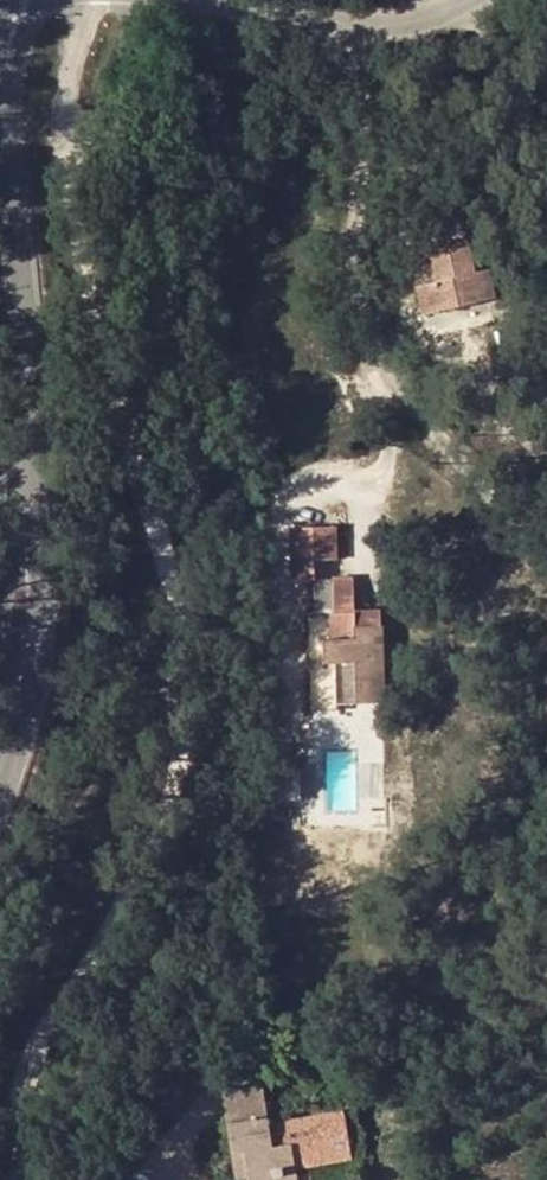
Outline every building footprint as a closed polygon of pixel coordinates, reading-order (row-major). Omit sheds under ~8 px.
[(442,279),(467,273),(477,270),(471,248),(435,257),(442,279)] [(442,279),(417,286),(426,319),(502,298),(493,266),(477,270),(484,296),(474,299),(467,273),(442,279)] [(484,296),(477,270),(467,273),(474,299),(484,296)] [(320,577),(320,558),(342,558),(342,524),(293,525),(293,577),(320,577)] [(333,709),(388,706),(383,633),(380,633),(356,634),(355,617),(354,584),(314,586),(315,620),(331,620),(332,643),(323,643),(324,676),(331,676),(333,709)] [(355,617),(356,634),(380,633),(380,616),(355,617)] [(268,1099),(237,1106),(254,1179),(301,1179),(300,1177),(356,1164),(345,1117),(275,1133),(268,1099)]
